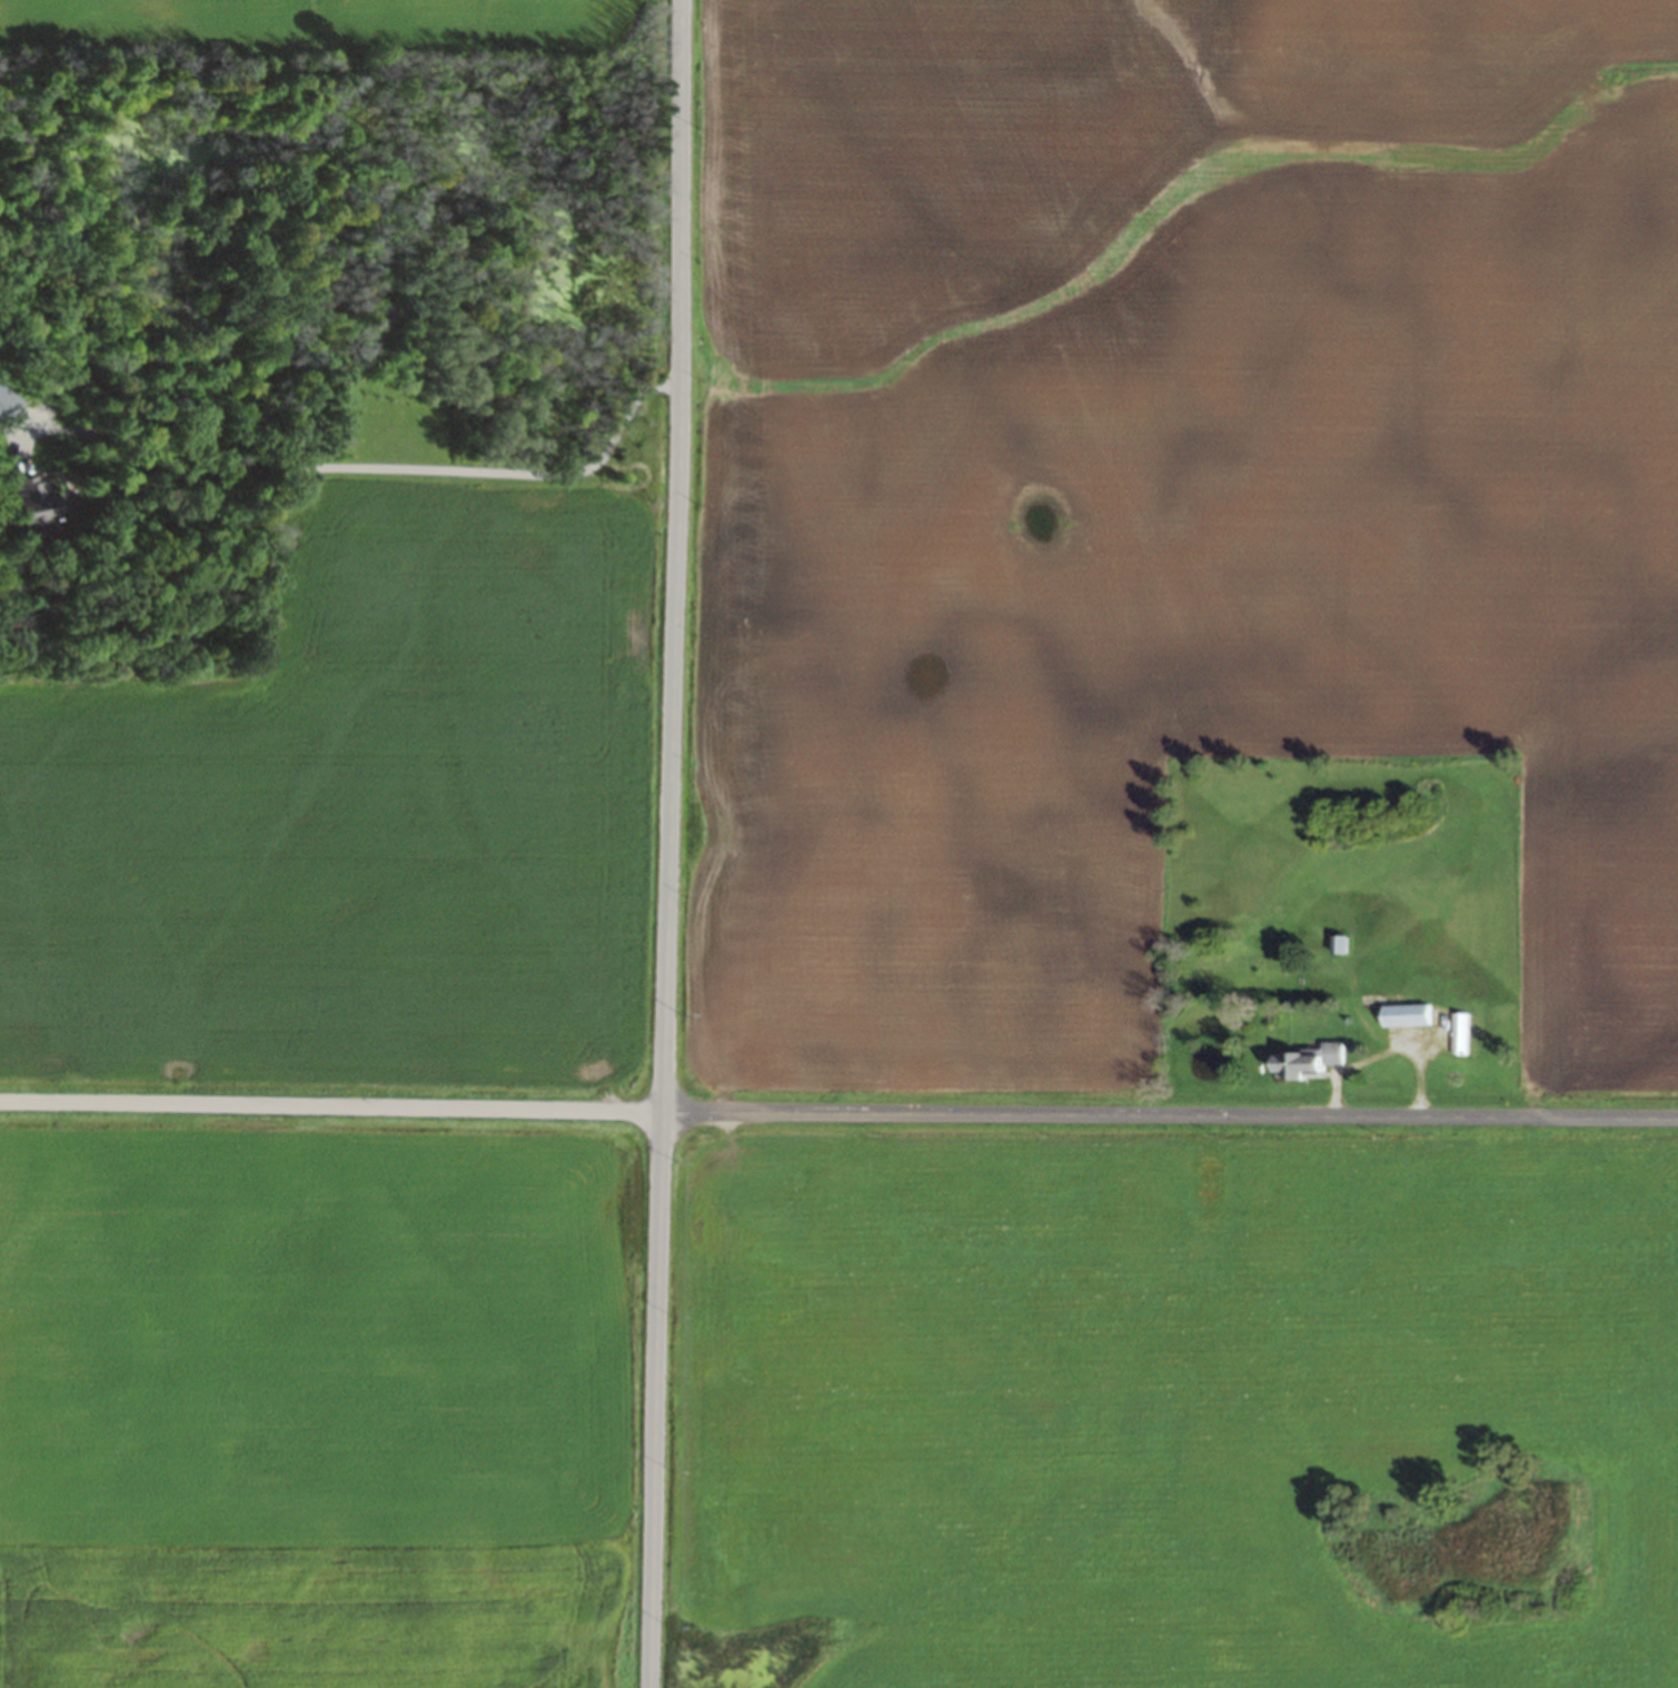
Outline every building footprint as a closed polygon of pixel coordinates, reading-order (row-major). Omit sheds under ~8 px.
[(1346,953),(1346,936),(1327,936),(1327,953),(1346,953)] [(1430,1005),(1378,1005),(1378,1026),(1430,1026),(1430,1005)] [(1467,1013),(1450,1013),(1450,1055),(1467,1055),(1467,1013)] [(1321,1076),(1321,1065),(1339,1064),(1338,1042),(1318,1043),(1318,1050),(1266,1052),(1267,1078),(1321,1076)]
